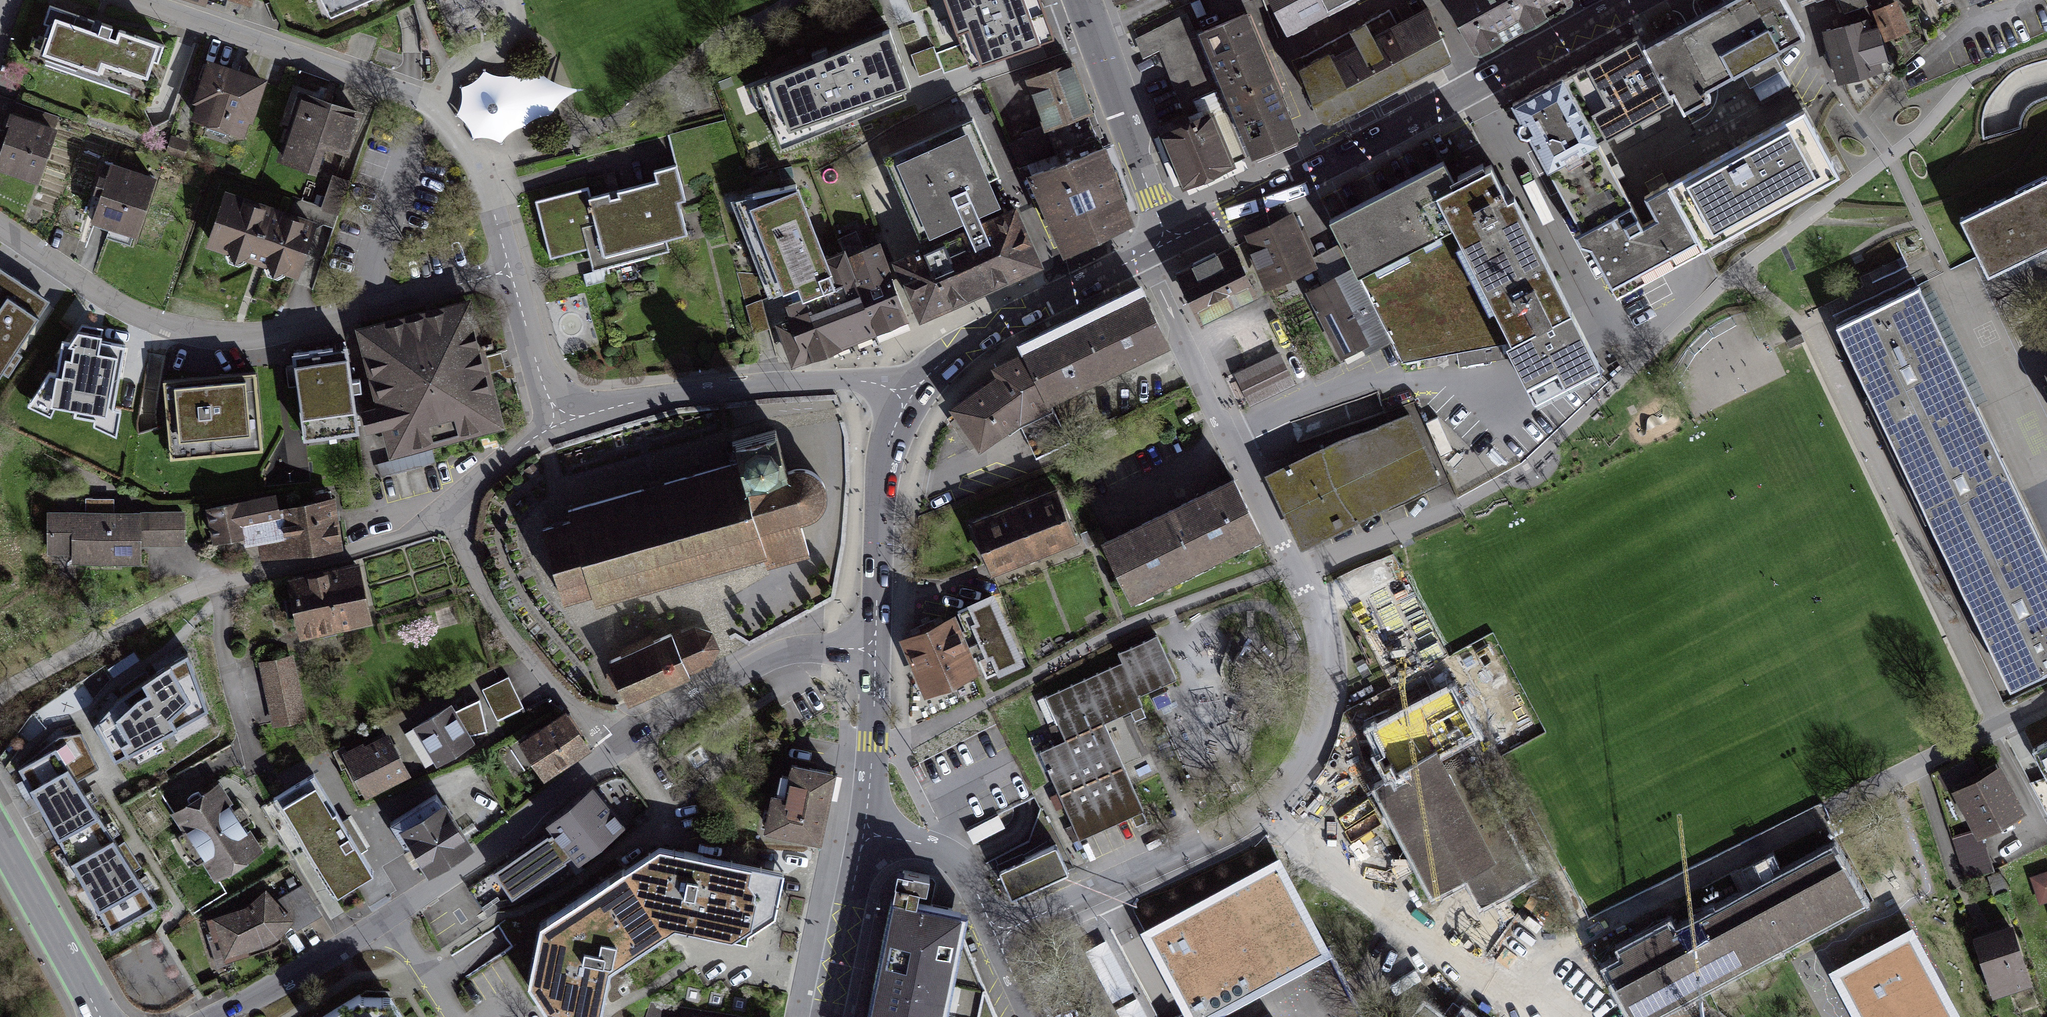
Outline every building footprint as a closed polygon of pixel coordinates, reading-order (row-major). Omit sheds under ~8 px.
[(330,19),(372,0),(320,0),(330,19)] [(981,70),(1064,36),(1050,0),(952,0),(981,70)] [(1340,0),(1267,0),(1281,29),(1340,0)] [(1473,50),(1481,51),(1493,44),(1571,3),(1571,0),(1446,0),(1473,50)] [(1779,0),(1732,0),(1641,49),(1680,120),(1708,105),(1704,96),(1803,43),(1779,0)] [(1844,15),(1865,7),(1862,0),(1839,0),(1844,15)] [(97,21),(52,5),(46,22),(50,24),(46,36),(37,33),(30,53),(93,76),(111,26),(97,21)] [(1896,6),(1876,13),(1886,41),(1905,34),(1896,6)] [(1145,31),(1183,115),(1228,95),(1191,11),(1145,31)] [(1323,126),(1326,125),(1448,62),(1423,12),(1397,26),(1389,11),(1299,58),(1306,72),(1292,79),(1314,123),(1317,125),(1320,126),(1323,126)] [(1206,30),(1260,155),(1296,136),(1242,14),(1206,30)] [(1864,22),(1827,32),(1841,81),(1878,71),(1864,22)] [(164,46),(111,26),(93,76),(146,95),(164,46)] [(784,141),(927,83),(906,31),(762,89),(784,141)] [(1635,37),(1561,76),(1564,81),(1604,154),(1652,128),(1655,134),(1680,120),(1641,49),(1635,37)] [(243,138),(262,81),(235,72),(210,64),(191,120),(243,138)] [(1072,64),(1024,82),(1043,133),(1049,131),(1062,164),(1103,148),(1072,64)] [(511,76),(483,75),(461,90),(454,117),(471,138),(500,144),(522,127),(549,116),(577,88),(541,74),(511,76)] [(1564,81),(1511,109),(1578,234),(1632,205),(1604,154),(1564,81)] [(1256,157),(1228,95),(1183,115),(1161,125),(1187,185),(1256,157)] [(329,105),(305,96),(282,156),(334,175),(356,115),(329,105)] [(57,121),(18,108),(13,124),(0,166),(0,172),(37,183),(57,121)] [(1578,234),(1575,235),(1581,246),(1591,249),(1615,294),(1840,175),(1807,112),(1647,196),(1660,220),(1644,228),(1632,205),(1578,234)] [(977,122),(886,160),(924,250),(908,256),(897,265),(918,316),(1039,266),(1016,210),(1004,214),(991,183),(1001,179),(977,122)] [(1103,149),(1031,178),(1060,248),(1131,220),(1103,149)] [(1357,206),(1326,221),(1354,275),(1363,271),(1397,339),(1405,354),(1499,336),(1537,411),(1605,376),(1515,200),(1507,204),(1490,170),(1456,187),(1443,162),(1420,174),(1357,206)] [(134,237),(153,180),(103,163),(95,187),(99,188),(103,189),(91,222),(134,237)] [(536,200),(551,256),(588,246),(591,259),(593,267),(669,248),(667,239),(687,234),(678,202),(686,200),(677,164),(654,170),(656,180),(591,197),(588,187),(536,200)] [(1957,209),(1985,269),(2046,240),(2046,166),(1957,209)] [(795,186),(730,197),(770,300),(780,297),(788,317),(774,323),(788,365),(907,318),(879,247),(865,252),(858,232),(837,241),(841,253),(823,259),(795,186)] [(315,224),(226,194),(207,251),(258,267),(296,280),(315,224)] [(1312,262),(1292,217),(1244,239),(1264,284),(1312,262)] [(1254,296),(1232,249),(1176,275),(1198,322),(1254,296)] [(52,292),(0,260),(0,376),(21,342),(52,292)] [(1397,339),(1363,271),(1354,275),(1311,297),(1345,365),(1397,339)] [(1919,284),(1835,323),(2010,686),(2046,668),(2046,551),(1919,284)] [(1025,416),(1167,348),(1142,295),(1023,351),(1025,359),(1000,369),(1004,375),(951,413),(976,450),(1025,416)] [(489,361),(473,300),(358,330),(377,410),(364,413),(367,435),(384,432),(392,461),(507,431),(489,361)] [(112,410),(114,399),(125,347),(101,344),(104,329),(95,328),(83,325),(71,342),(61,341),(56,372),(50,371),(28,407),(50,417),(54,408),(74,412),(73,416),(93,420),(93,425),(115,435),(120,411),(112,410)] [(304,443),(360,435),(353,393),(361,391),(359,381),(351,382),(346,349),(318,353),(291,357),(304,443)] [(1234,376),(1248,403),(1289,382),(1275,355),(1241,372),(1234,376)] [(262,451),(255,377),(203,382),(166,386),(173,460),(262,451)] [(1344,430),(1269,466),(1305,541),(1438,478),(1408,410),(1344,430)] [(593,599),(763,554),(766,563),(812,551),(803,517),(812,513),(820,510),(824,504),(828,495),(828,483),(822,471),(813,463),(802,462),(795,464),(790,467),(779,426),(732,438),(739,462),(570,507),(573,516),(543,524),(553,560),(562,596),(590,589),(593,599)] [(1130,596),(1257,535),(1230,479),(1103,539),(1130,596)] [(992,568),(1077,537),(1057,484),(972,516),(992,568)] [(271,557),(343,542),(332,491),(276,503),(273,488),(206,502),(214,539),(265,528),(271,557)] [(181,511),(50,515),(52,562),(140,559),(140,542),(182,541),(181,511)] [(368,608),(357,563),(293,579),(304,623),(368,608)] [(957,612),(987,675),(1019,660),(989,597),(957,612)] [(952,622),(906,643),(932,700),(978,679),(952,622)] [(677,630),(611,658),(628,699),(695,671),(693,666),(716,657),(720,643),(715,631),(703,627),(680,636),(677,630)] [(1137,690),(1176,673),(1157,630),(1119,647),(1123,656),(1045,691),(1065,734),(1038,746),(1078,835),(1143,805),(1103,717),(1142,700),(1137,690)] [(289,655),(263,661),(277,721),(303,714),(289,655)] [(187,667),(91,721),(125,780),(221,726),(187,667)] [(483,686),(498,716),(524,704),(509,673),(483,686)] [(440,758),(470,740),(464,731),(488,726),(480,695),(452,710),(447,702),(417,720),(440,758)] [(588,740),(565,709),(519,742),(542,773),(588,740)] [(16,760),(115,931),(158,906),(97,768),(73,727),(16,760)] [(386,729),(346,750),(365,788),(406,767),(386,729)] [(2032,745),(2046,774),(2046,738),(2032,745)] [(1441,753),(1380,784),(1389,801),(1435,887),(1467,871),(1483,902),(1532,876),(1516,846),(1496,856),(1441,753)] [(770,826),(820,835),(833,765),(799,759),(793,789),(777,786),(770,826)] [(1957,777),(1980,826),(2021,808),(1999,759),(1957,777)] [(315,775),(275,800),(334,895),(374,871),(315,775)] [(218,780),(176,806),(216,871),(258,845),(218,780)] [(493,869),(513,898),(574,857),(579,860),(627,824),(595,783),(547,821),(552,829),(493,869)] [(425,858),(430,868),(473,843),(442,791),(393,820),(418,862),(425,858)] [(1640,1016),(1859,897),(1827,837),(1607,956),(1640,1016)] [(1011,895),(1068,868),(1055,841),(999,868),(1011,895)] [(544,921),(533,978),(557,1016),(602,1016),(613,966),(678,922),(749,935),(778,912),(787,870),(667,842),(544,921)] [(1140,934),(1185,1016),(1223,1016),(1332,958),(1279,860),(1140,934)] [(2039,898),(2046,896),(2046,872),(2032,876),(2039,898)] [(899,886),(875,1016),(999,1016),(962,929),(967,899),(899,886)] [(289,916),(266,889),(247,904),(215,914),(228,956),(248,951),(248,945),(276,932),(289,916)] [(1976,935),(1993,988),(2029,976),(2011,924),(1976,935)] [(1908,946),(1845,980),(1865,1016),(1947,1016),(1908,946)] [(387,997),(362,991),(321,1016),(400,1016),(387,997)] [(1426,1004),(1417,1016),(1443,1016),(1426,1004)]
